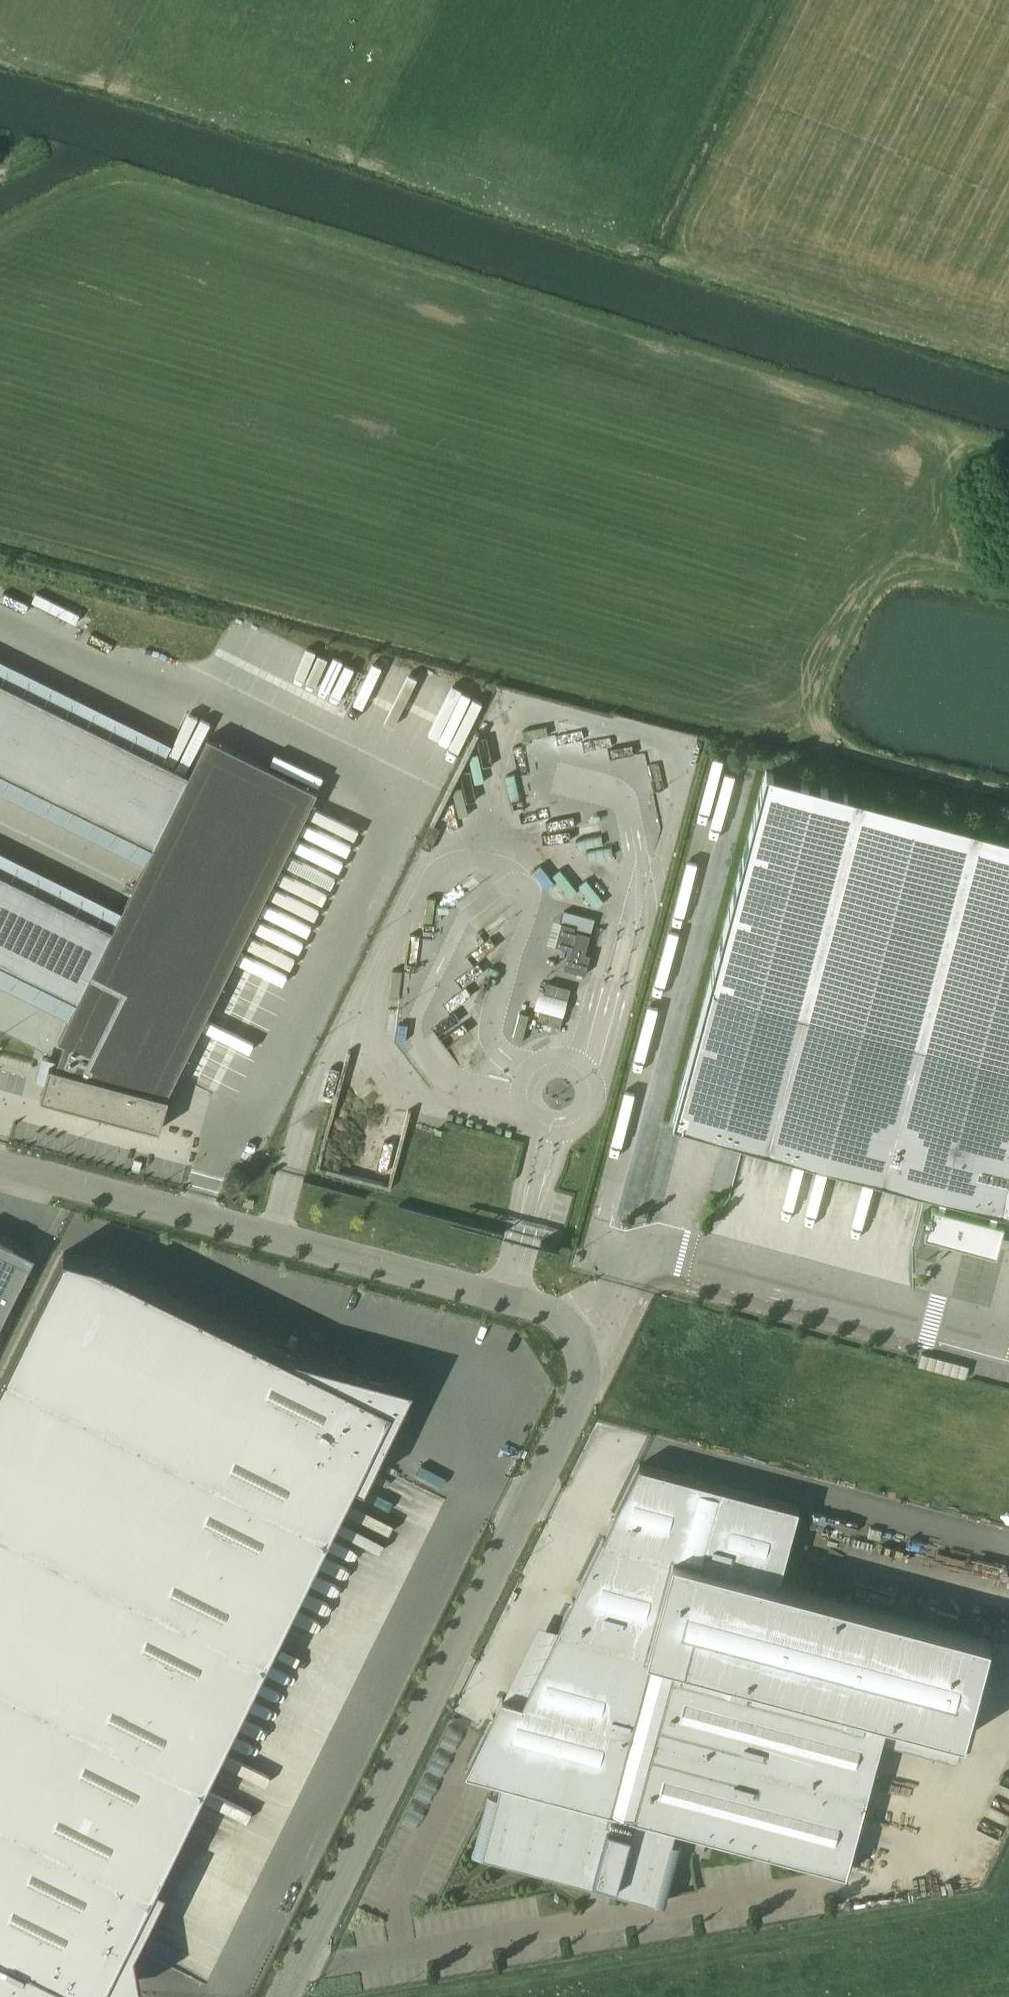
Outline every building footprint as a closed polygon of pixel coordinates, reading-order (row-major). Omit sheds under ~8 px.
[(77,1001),(59,1039),(67,1043),(56,1065),(50,1064),(41,1097),(157,1128),(160,1129),(169,1096),(164,1094),(164,1091),(168,1093),(318,790),(208,736),(189,774),(0,680),(0,771),(154,846),(113,928),(0,872),(0,963),(77,1001)] [(940,1191),(948,1193),(992,1205),(999,1207),(1008,1209),(1008,834),(767,770),(673,1120),(940,1191)] [(556,944),(569,948),(564,968),(585,974),(591,954),(585,953),(590,934),(574,930),(575,925),(562,922),(556,944)] [(537,1020),(561,1026),(571,988),(548,981),(537,1020)] [(948,1193),(940,1191),(937,1203),(932,1201),(930,1209),(930,1208),(929,1212),(923,1210),(921,1220),(926,1221),(925,1224),(926,1224),(924,1232),(996,1251),(1004,1221),(996,1218),(999,1207),(992,1205),(989,1216),(945,1205),(948,1193)] [(29,1267),(30,1267),(36,1255),(0,1238),(0,1326),(29,1267)] [(64,1251),(0,1381),(0,1996),(79,1996),(91,1995),(95,1996),(99,1996),(101,1993),(141,1987),(135,1948),(167,1884),(157,1880),(355,1479),(365,1483),(414,1384),(284,1350),(283,1351),(102,1261),(64,1251)] [(800,1506),(639,1463),(522,1701),(502,1696),(465,1771),(500,1781),(497,1792),(489,1790),(473,1848),(595,1880),(596,1877),(614,1882),(613,1885),(666,1899),(681,1842),(673,1839),(676,1828),(847,1873),(882,1741),(956,1761),(962,1739),(965,1739),(991,1640),(779,1584),(800,1506)] [(463,1732),(449,1725),(439,1745),(453,1752),(463,1732)] [(451,1756),(437,1750),(427,1770),(441,1776),(451,1756)] [(438,1781),(425,1774),(414,1796),(428,1803),(438,1781)] [(425,1808),(412,1801),(401,1823),(415,1830),(425,1808)]
